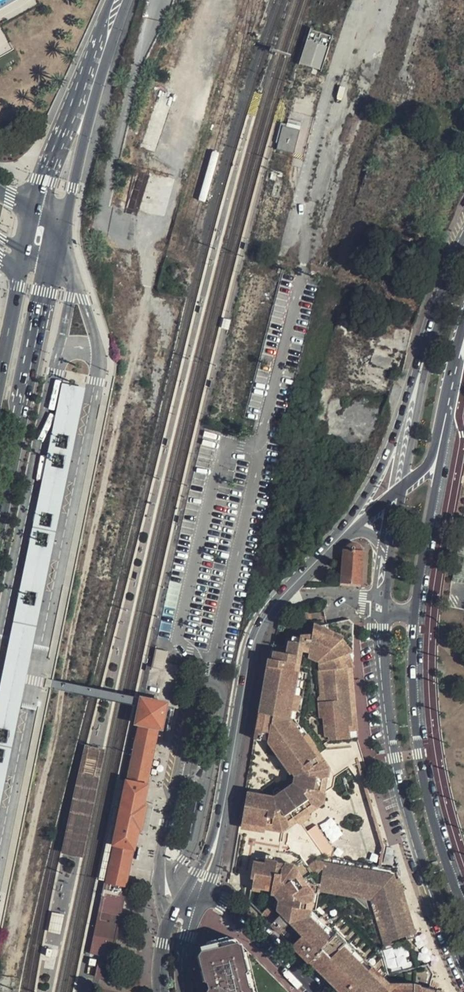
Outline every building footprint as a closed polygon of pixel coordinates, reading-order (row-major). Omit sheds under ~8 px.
[(333,38),(311,31),(300,66),(323,72),(333,38)] [(302,121),(288,117),(287,124),(281,123),(281,124),(276,145),(277,145),(276,151),(294,155),(302,121)] [(3,674),(0,691),(0,731),(9,733),(6,745),(0,744),(0,751),(5,752),(3,765),(0,765),(0,814),(58,530),(87,391),(63,386),(34,526),(3,674)] [(213,447),(215,434),(204,432),(202,446),(213,447)] [(459,533),(447,603),(463,606),(463,534),(459,533)] [(344,550),(342,582),(362,585),(366,553),(362,553),(363,552),(363,550),(362,548),(361,546),(359,544),(358,543),(356,543),(353,543),(352,543),(350,544),(348,546),(347,548),(346,550),(344,550)] [(383,947),(411,938),(416,937),(396,869),(382,866),(378,866),(326,857),(300,818),(325,801),(327,789),(335,784),(337,774),(351,765),(356,773),(358,778),(363,777),(358,760),(361,759),(364,771),(367,770),(357,738),(352,662),(354,662),(353,624),(349,618),(314,625),(313,629),(301,628),(298,642),(290,640),(289,645),(278,643),(275,642),(267,667),(254,737),(267,740),(290,774),(292,773),(295,776),(293,783),(274,796),(244,791),(239,821),(283,830),(278,862),(256,858),(250,887),(273,891),(270,907),(262,914),(280,931),(289,922),(301,934),(292,943),(300,951),(319,970),(339,991),(341,991),(440,991),(429,989),(433,973),(429,967),(427,962),(419,964),(391,973),(383,947)] [(162,728),(167,703),(147,698),(142,697),(136,723),(139,724),(128,779),(122,805),(121,812),(119,820),(107,882),(99,920),(92,954),(99,955),(94,978),(107,980),(139,829),(141,829),(142,824),(144,818),(145,810),(146,805),(144,804),(149,780),(159,728),(162,728)] [(105,750),(100,749),(95,775),(85,773),(91,747),(86,746),(83,757),(61,853),(83,858),(96,793),(105,750)] [(85,773),(95,775),(95,774),(100,749),(91,747),(85,773)] [(364,771),(361,759),(358,760),(363,777),(371,806),(382,845),(378,866),(382,866),(386,845),(374,805),(364,771)] [(122,805),(128,779),(120,777),(98,880),(107,882),(119,820),(121,812),(122,805)] [(49,931),(60,933),(63,916),(58,915),(53,914),(49,931)] [(211,981),(215,980),(211,962),(242,954),(241,951),(240,949),(238,946),(236,944),(233,942),(230,940),(227,939),(223,938),(220,938),(216,939),(213,940),(210,942),(208,944),(205,947),(203,950),(202,954),(201,958),(201,962),(209,991),(214,991),(211,981)] [(280,988),(282,986),(248,953),(242,954),(211,962),(215,980),(211,981),(214,991),(284,991),(280,988)]
